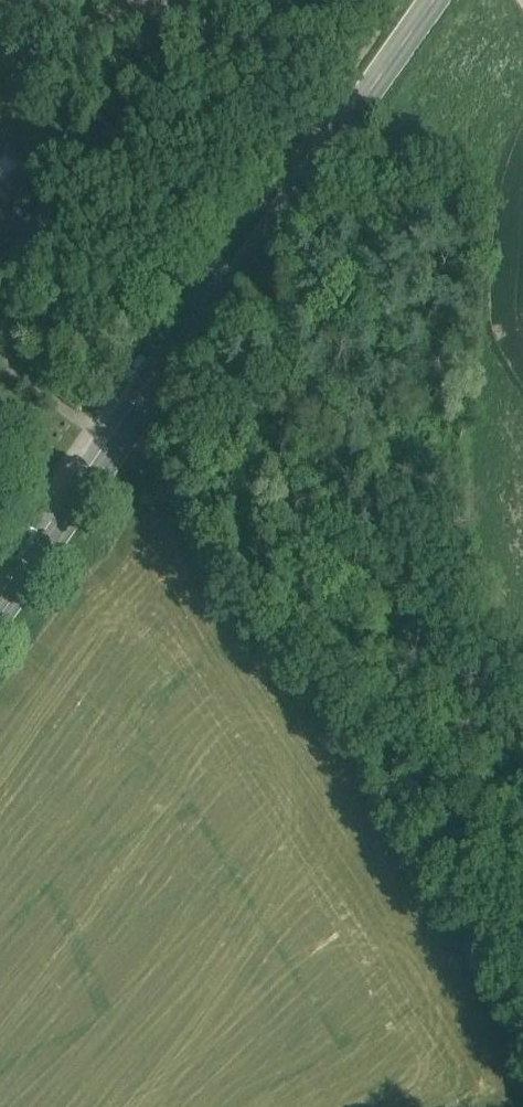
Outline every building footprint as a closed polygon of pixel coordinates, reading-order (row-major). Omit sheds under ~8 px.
[(25,163),(4,184),(17,196),(38,176),(25,163)]
